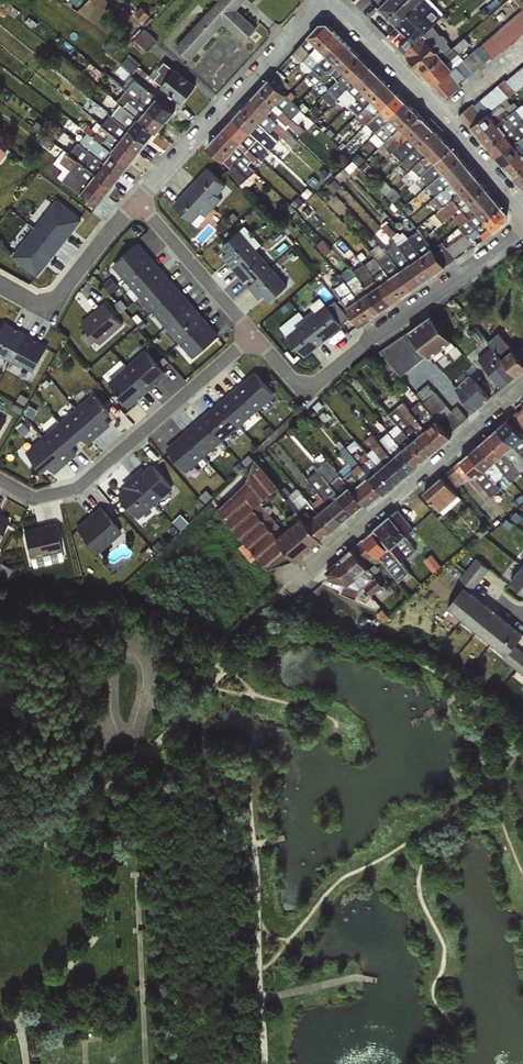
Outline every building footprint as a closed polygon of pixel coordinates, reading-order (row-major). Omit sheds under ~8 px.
[(241,8),(248,0),(220,0),(178,45),(194,58),(227,22),(247,41),(261,26),(241,8)] [(292,54),(301,62),(334,31),(327,24),(320,24),(308,37),(292,54)] [(146,27),(136,38),(148,49),(158,38),(146,27)] [(343,39),(334,31),(301,62),(301,68),(305,72),(310,72),(343,39)] [(351,48),(343,39),(310,72),(306,76),(316,85),(322,79),(351,48)] [(360,57),(351,48),(322,79),(326,83),(333,76),(338,81),(360,57)] [(370,67),(360,57),(338,81),(342,84),(333,93),(338,98),(370,67)] [(155,68),(149,76),(181,104),(197,85),(164,61),(158,69),(155,68)] [(507,99),(522,87),(522,66),(507,79),(505,78),(474,104),(471,103),(459,114),(471,126),(507,99)] [(379,75),(370,67),(338,98),(313,123),(320,129),(323,131),(331,124),(328,121),(329,119),(327,118),(341,103),(344,106),(346,104),(348,106),(379,75)] [(259,89),(298,125),(307,115),(283,91),(289,83),(276,71),(259,89)] [(388,85),(379,75),(348,106),(357,115),(388,85)] [(126,89),(166,122),(175,112),(135,79),(126,89)] [(397,93),(388,85),(357,115),(354,118),(358,123),(360,122),(364,125),(366,123),(367,124),(397,93)] [(166,122),(126,89),(122,87),(113,98),(120,104),(155,132),(157,133),(166,122)] [(251,98),(288,131),(291,128),(299,135),(304,130),(298,125),(259,89),(251,98)] [(405,102),(397,93),(367,124),(375,132),(405,102)] [(243,107),(271,134),(274,130),(293,148),(299,142),(288,131),(251,98),(243,107)] [(507,99),(471,126),(480,138),(518,107),(514,101),(511,104),(507,99)] [(415,111),(405,102),(375,132),(369,138),(379,147),(415,111)] [(111,115),(147,143),(155,132),(120,104),(111,115)] [(480,138),(487,147),(522,121),(522,120),(522,104),(518,107),(480,138)] [(233,117),(269,150),(275,145),(267,138),(271,134),(243,107),(233,117)] [(147,143),(111,115),(107,112),(104,116),(96,111),(92,117),(97,122),(138,154),(147,143)] [(424,120),(415,111),(379,147),(377,148),(387,158),(396,149),(424,120)] [(225,126),(258,157),(262,161),(267,156),(265,153),(269,150),(233,117),(225,126)] [(433,130),(424,120),(396,149),(405,158),(433,130)] [(487,147),(496,158),(522,135),(522,123),(522,121),(487,147)] [(138,154),(97,122),(92,127),(88,125),(85,130),(104,145),(130,165),(138,154)] [(217,136),(250,166),(258,157),(225,126),(217,136)] [(442,138),(433,130),(405,158),(399,164),(408,173),(442,138)] [(496,158),(504,167),(522,153),(522,135),(496,158)] [(130,165),(104,145),(101,149),(84,136),(79,143),(86,149),(122,175),(130,165)] [(250,166),(217,136),(207,146),(230,168),(228,170),(243,188),(258,174),(250,166)] [(452,148),(442,138),(408,173),(416,180),(420,177),(452,148)] [(122,175),(86,149),(83,153),(72,143),(67,152),(113,187),(122,175)] [(461,158),(452,148),(420,177),(428,186),(461,158)] [(64,168),(106,196),(113,187),(67,152),(62,160),(67,163),(64,168)] [(504,167),(513,177),(522,169),(522,153),(504,167)] [(469,168),(461,158),(428,186),(432,191),(427,195),(431,200),(469,168)] [(106,196),(64,168),(58,177),(98,207),(106,196)] [(190,185),(213,207),(221,199),(217,195),(225,186),(206,168),(190,185)] [(477,177),(469,168),(431,200),(429,202),(437,211),(477,177)] [(522,184),(522,169),(513,177),(520,186),(522,184)] [(486,188),(477,177),(437,211),(430,217),(438,227),(451,216),(486,188)] [(396,199),(402,193),(387,178),(381,184),(396,199)] [(213,207),(190,185),(173,204),(197,227),(206,217),(205,216),(213,207)] [(494,197),(486,188),(451,216),(460,226),(494,197)] [(502,207),(494,197),(460,226),(467,234),(469,236),(502,207)] [(59,247),(81,220),(57,200),(35,228),(59,247)] [(507,213),(502,207),(469,236),(477,245),(506,221),(507,213)] [(393,240),(398,246),(423,281),(433,273),(409,238),(403,231),(400,234),(399,232),(396,234),(387,223),(382,228),(393,240)] [(37,275),(59,247),(35,228),(13,256),(37,275)] [(415,234),(409,238),(433,273),(445,265),(433,248),(419,229),(413,233),(415,234)] [(233,268),(256,249),(240,231),(222,246),(227,252),(222,256),(233,268)] [(451,233),(433,248),(445,265),(477,245),(469,236),(467,234),(456,241),(451,233)] [(128,282),(155,261),(139,243),(113,265),(128,282)] [(371,251),(375,257),(401,295),(413,288),(387,253),(382,248),(380,244),(371,251)] [(398,246),(387,253),(413,288),(423,281),(398,246)] [(256,249),(233,268),(243,280),(247,277),(252,282),(271,266),(256,249)] [(375,257),(364,264),(391,302),(401,295),(375,257)] [(144,294),(168,277),(155,261),(128,282),(132,287),(128,292),(135,300),(139,296),(144,294)] [(364,264),(354,271),(381,311),(391,302),(364,264)] [(271,266),(252,282),(248,286),(259,299),(264,295),(269,300),(287,285),(271,266)] [(346,282),(352,291),(371,317),(381,311),(354,271),(349,266),(338,273),(346,282)] [(154,313),(181,292),(168,277),(144,294),(139,296),(154,313)] [(358,325),(371,317),(352,291),(346,294),(339,283),(333,288),(358,325)] [(167,328),(195,307),(181,292),(154,313),(167,328)] [(105,305),(83,324),(102,346),(124,327),(105,305)] [(312,309),(303,316),(323,343),(343,327),(326,305),(315,313),(312,309)] [(180,343),(207,322),(195,307),(167,328),(180,343)] [(304,357),(323,343),(303,316),(293,324),(296,328),(287,335),(304,357)] [(419,324),(440,352),(450,345),(429,317),(419,324)] [(218,334),(207,322),(180,343),(192,358),(218,334)] [(0,333),(0,355),(36,373),(49,347),(4,324),(0,333)] [(440,352),(419,324),(379,351),(400,377),(428,355),(432,359),(440,352)] [(516,375),(522,369),(522,347),(522,346),(515,352),(499,332),(488,342),(492,346),(516,375)] [(516,375),(492,346),(477,359),(502,387),(516,375)] [(166,375),(145,350),(127,366),(148,391),(166,375)] [(109,381),(130,406),(148,391),(127,366),(109,381)] [(254,372),(237,387),(257,411),(274,396),(254,372)] [(489,398),(470,375),(456,387),(475,410),(489,398)] [(410,408),(441,445),(451,437),(449,434),(467,418),(457,405),(450,409),(428,383),(416,393),(421,400),(410,408)] [(240,425),(257,411),(237,387),(220,402),(240,425)] [(109,414),(93,393),(76,408),(99,434),(111,424),(105,418),(109,414)] [(221,442),(240,425),(220,402),(203,417),(221,442)] [(441,445),(410,408),(403,402),(388,414),(397,424),(428,456),(441,445)] [(88,444),(99,434),(76,408),(60,422),(77,442),(83,437),(88,444)] [(206,455),(221,442),(203,417),(187,431),(206,455)] [(522,457),(522,435),(508,418),(498,427),(522,457)] [(77,442),(60,422),(43,436),(66,463),(77,453),(72,447),(77,442)] [(428,456),(397,424),(388,431),(390,433),(417,466),(428,456)] [(521,473),(522,471),(522,457),(498,427),(490,434),(521,473)] [(417,466),(390,433),(386,437),(378,429),(373,433),(407,474),(417,466)] [(186,472),(206,455),(187,431),(166,449),(186,472)] [(407,474),(373,433),(364,440),(372,448),(367,453),(395,485),(407,474)] [(481,443),(505,476),(511,482),(521,473),(490,434),(481,443)] [(56,472),(66,463),(43,436),(26,451),(43,471),(50,466),(56,472)] [(385,493),(345,446),(340,439),(335,444),(341,450),(338,452),(347,463),(338,471),(364,503),(368,508),(385,493)] [(395,485),(367,453),(365,451),(361,454),(350,441),(345,446),(385,493),(395,485)] [(442,477),(454,490),(481,467),(496,483),(505,476),(481,443),(442,477)] [(323,538),(301,515),(284,529),(261,502),(279,486),(260,464),(264,461),(259,455),(255,459),(246,481),(217,509),(244,541),(239,547),(251,561),(257,558),(268,569),(297,560),(323,538)] [(364,503),(338,471),(327,460),(317,469),(354,512),(364,503)] [(157,501),(172,488),(150,464),(144,469),(142,466),(134,473),(157,501)] [(354,512),(317,469),(308,478),(321,497),(343,522),(354,512)] [(157,501),(134,473),(122,484),(124,488),(118,493),(138,517),(157,501)] [(454,490),(442,477),(424,493),(441,511),(458,495),(454,490)] [(334,529),(312,505),(301,492),(290,502),(301,515),(323,538),(334,529)] [(343,522),(321,497),(312,505),(334,529),(343,522)] [(374,529),(386,544),(401,562),(416,550),(405,536),(412,527),(398,509),(374,529)] [(100,510),(76,530),(99,556),(122,535),(100,510)] [(11,521),(0,515),(0,541),(11,521)] [(56,525),(25,531),(31,559),(62,553),(56,525)] [(386,544),(374,529),(353,548),(365,563),(386,544)] [(365,563),(353,548),(341,558),(364,587),(372,595),(383,586),(365,563)] [(435,553),(428,557),(437,569),(443,564),(435,553)] [(462,576),(476,587),(492,567),(478,556),(462,576)] [(364,587),(341,558),(326,571),(327,577),(344,585),(341,593),(356,599),(360,590),(364,587)] [(514,581),(522,587),(522,568),(514,581)] [(452,608),(510,651),(508,659),(522,670),(522,648),(522,647),(522,646),(522,627),(468,586),(466,585),(454,602),(452,608)]
